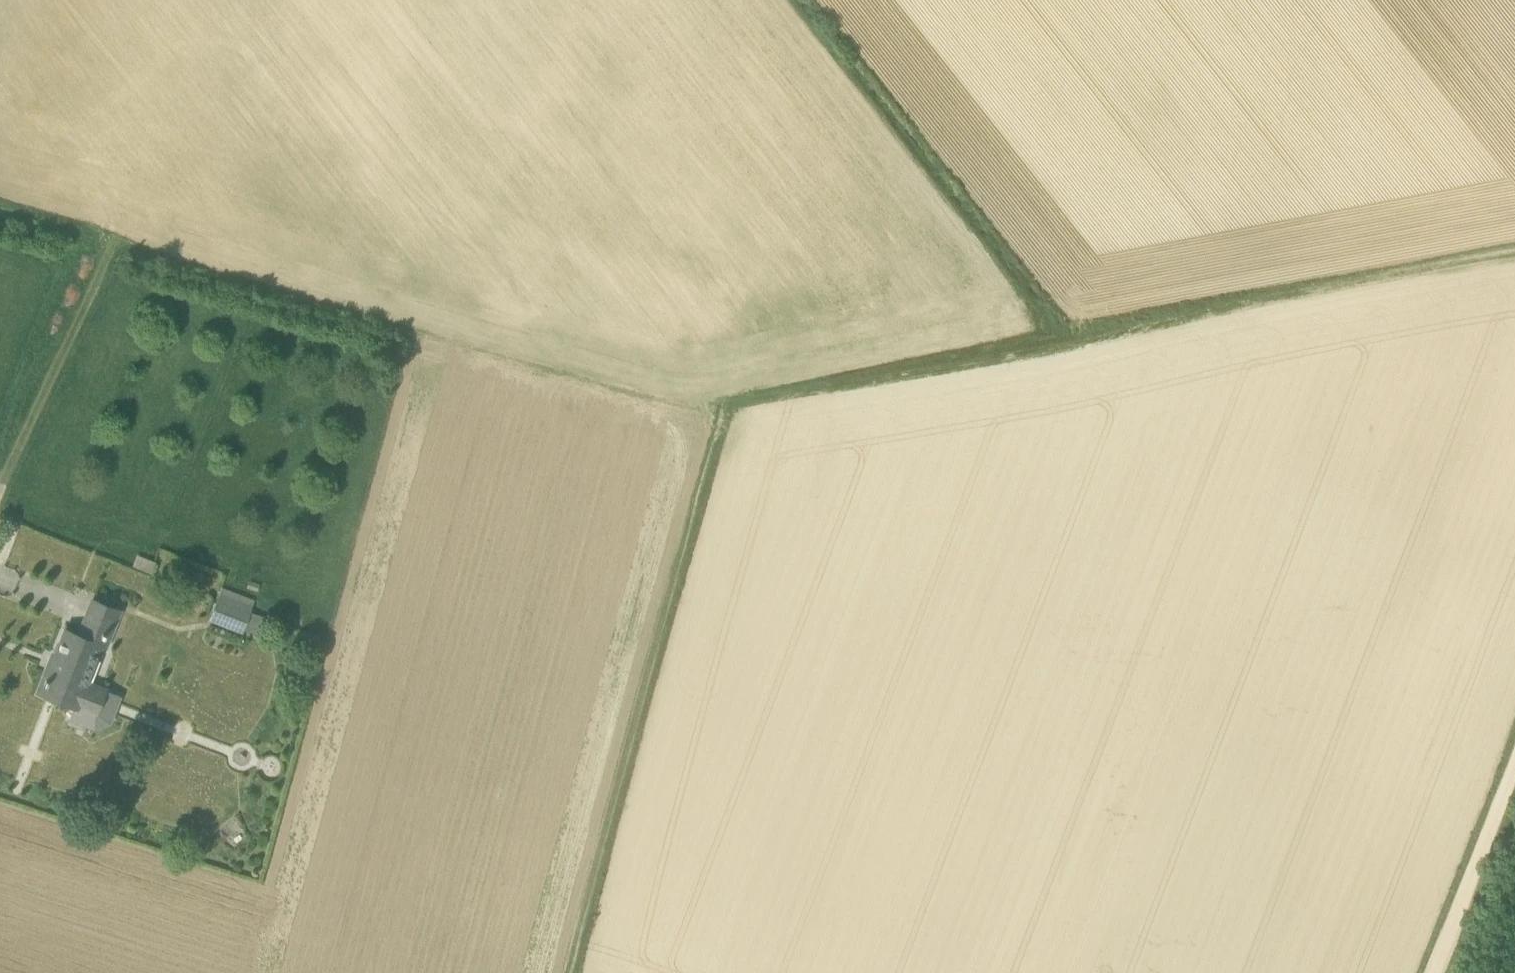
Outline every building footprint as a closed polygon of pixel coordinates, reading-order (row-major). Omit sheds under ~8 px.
[(137,554),(132,565),(150,573),(155,562),(137,554)] [(210,620),(243,633),(256,600),(222,587),(210,620)] [(93,598),(80,633),(66,628),(42,692),(96,713),(106,689),(87,682),(102,642),(107,644),(121,608),(93,598)]
